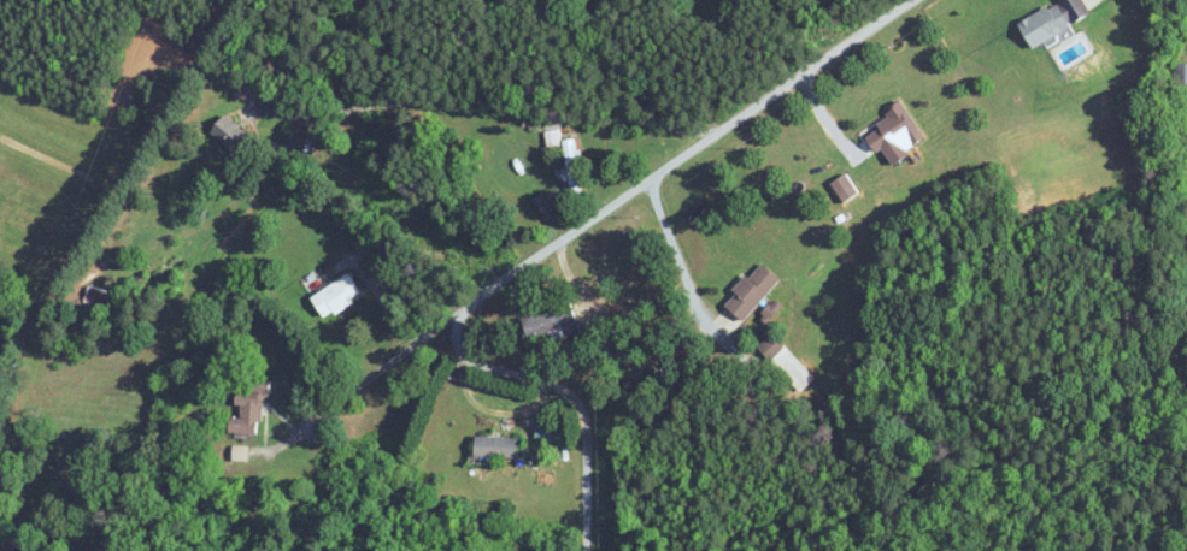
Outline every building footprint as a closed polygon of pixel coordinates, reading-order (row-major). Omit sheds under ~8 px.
[(1032,47),(1092,14),(1084,0),(1059,0),(1019,22),(1032,47)] [(1176,64),(1176,83),(1186,83),(1186,64),(1176,64)] [(925,139),(902,100),(885,110),(891,119),(865,134),(877,153),(905,136),(912,147),(925,139)] [(211,133),(240,155),(254,138),(225,115),(211,133)] [(559,145),(558,131),(547,132),(548,146),(559,145)] [(723,302),(742,321),(781,282),(762,263),(723,302)] [(312,297),(326,319),(362,294),(348,273),(312,297)] [(523,317),(528,336),(576,324),(572,304),(523,317)] [(801,393),(816,378),(772,335),(758,349),(801,393)] [(229,434),(263,436),(266,380),(253,379),(253,394),(236,393),(235,406),(241,407),(240,419),(230,418),(229,434)] [(475,458),(518,458),(518,438),(475,438),(475,458)]
